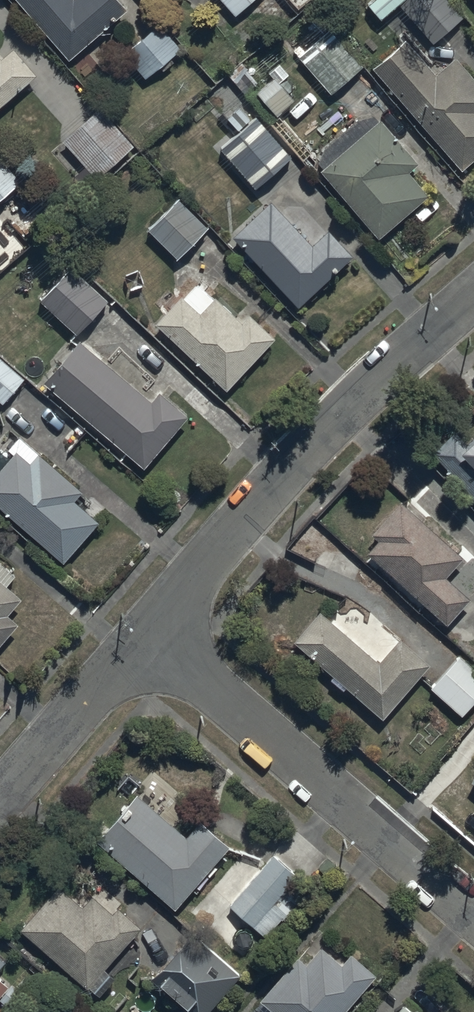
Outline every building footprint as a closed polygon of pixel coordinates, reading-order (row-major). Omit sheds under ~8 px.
[(118,0),(18,0),(69,59),(126,9),(118,0)] [(252,0),(225,0),(236,13),(252,0)] [(367,2),(381,18),(398,3),(434,44),(463,18),(447,0),(370,0),(367,2)] [(182,49),(160,22),(124,52),(145,78),(158,67),(162,72),(174,61),(171,58),(182,49)] [(332,92),(362,64),(333,35),(304,62),(332,92)] [(405,39),(373,67),(462,168),(473,158),(473,79),(454,57),(436,73),(405,39)] [(37,74),(15,49),(4,59),(0,54),(0,106),(37,74)] [(276,115),(296,99),(274,74),(255,90),(276,115)] [(134,145),(101,107),(50,151),(84,189),(134,145)] [(292,157),(258,117),(222,147),(256,188),(292,157)] [(418,163),(380,118),(321,169),(379,237),(429,193),(410,170),(418,163)] [(0,155),(0,201),(23,181),(0,155)] [(178,258),(208,227),(178,198),(148,230),(178,258)] [(353,257),(328,229),(312,243),(272,199),(232,235),(298,307),(353,257)] [(76,335),(107,300),(68,265),(37,300),(76,335)] [(242,320),(214,296),(212,298),(197,283),(183,297),(180,295),(155,321),(226,389),(275,337),(250,312),(242,320)] [(151,400),(79,339),(43,381),(143,467),(188,415),(159,390),(151,400)] [(0,356),(0,400),(2,402),(24,377),(0,356)] [(468,444),(454,430),(431,452),(473,496),(473,438),(468,444)] [(82,490),(19,435),(6,451),(0,446),(0,507),(64,561),(100,520),(75,499),(82,490)] [(445,576),(462,556),(399,500),(370,532),(378,540),(367,553),(447,624),(470,597),(445,576)] [(18,622),(8,614),(22,599),(8,586),(17,576),(0,562),(0,643),(18,622)] [(429,663),(400,637),(379,661),(321,609),(294,640),(382,717),(429,663)] [(460,653),(429,687),(461,717),(473,703),(473,666),(460,653)] [(185,835),(138,794),(95,840),(172,912),(229,846),(199,819),(185,835)] [(298,877),(273,855),(228,905),(270,943),(289,922),(283,917),(303,896),(291,885),(298,877)] [(104,968),(140,927),(116,906),(112,911),(93,895),(85,905),(60,883),(20,929),(93,993),(110,973),(104,968)] [(240,974),(189,932),(149,981),(187,1011),(209,1011),(240,974)] [(276,1011),(344,1011),(377,976),(351,951),(342,964),(321,946),(305,963),(298,956),(260,997),(276,1011)] [(415,1005),(412,1008),(402,999),(390,1011),(423,1011),(415,1005)]
